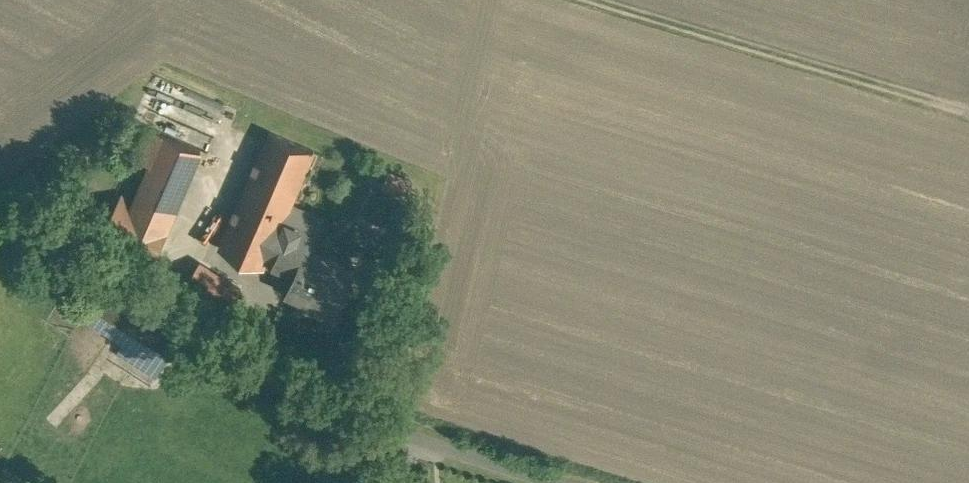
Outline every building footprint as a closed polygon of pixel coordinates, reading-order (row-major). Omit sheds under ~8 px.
[(201,149),(150,127),(136,158),(151,164),(135,201),(170,221),(201,149)] [(270,131),(220,247),(264,267),(268,260),(285,220),(289,211),(307,219),(316,199),(297,191),(315,151),(270,131)] [(135,201),(122,194),(100,233),(150,261),(172,223),(170,221),(135,201)] [(354,270),(306,249),(314,233),(285,220),(268,260),(295,272),(287,290),(336,311),(354,270)] [(241,289),(199,263),(185,285),(227,311),(241,289)] [(178,346),(97,295),(85,316),(142,352),(135,363),(157,377),(164,366),(165,366),(178,346)]
